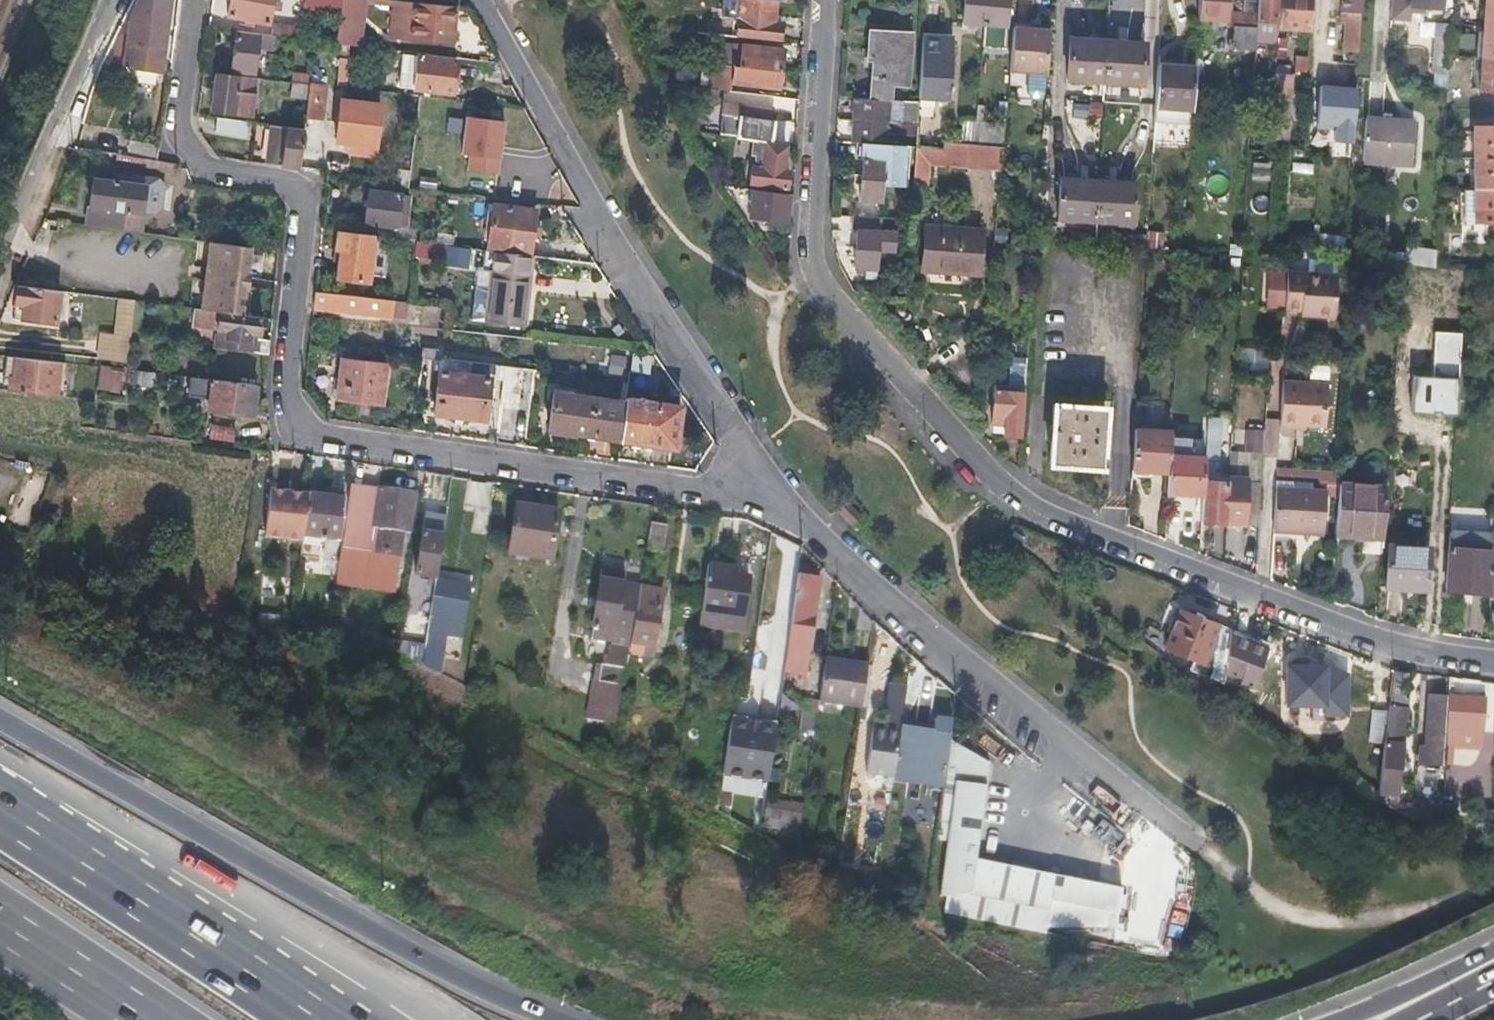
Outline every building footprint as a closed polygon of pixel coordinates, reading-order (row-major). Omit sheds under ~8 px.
[(231,15),(269,20),(271,0),(232,0),(231,15)] [(359,20),(362,0),(344,0),(342,18),(359,20)] [(404,1),(394,0),(392,18),(402,19),(404,1)] [(737,37),(779,42),(781,23),(774,23),(776,11),(771,11),(772,1),(761,0),(746,0),(746,8),(740,8),(737,37)] [(985,0),(965,0),(963,22),(983,23),(985,0)] [(983,23),(981,46),(1002,48),(1003,48),(1005,14),(1006,0),(985,0),(983,23)] [(1005,14),(1013,15),(1014,0),(1006,0),(1005,14)] [(1224,27),(1226,0),(1198,0),(1197,17),(1217,19),(1217,26),(1224,27)] [(1235,11),(1230,10),(1231,0),(1226,0),(1224,27),(1233,28),(1235,28),(1235,11)] [(1235,11),(1235,28),(1233,28),(1232,49),(1254,50),(1254,43),(1256,22),(1257,0),(1243,0),(1242,11),(1235,11)] [(1256,22),(1277,23),(1278,0),(1257,0),(1256,22)] [(1278,26),(1309,29),(1311,0),(1280,0),(1278,26)] [(1315,27),(1328,27),(1330,0),(1317,0),(1315,27)] [(1361,0),(1342,0),(1341,6),(1348,6),(1345,45),(1358,46),(1361,0)] [(1388,19),(1409,21),(1409,10),(1422,10),(1422,6),(1439,7),(1439,0),(1390,0),(1388,19)] [(1483,26),(1493,27),(1493,0),(1485,0),(1483,26)] [(456,7),(404,1),(402,19),(392,18),(390,36),(439,42),(441,24),(453,25),(454,25),(456,7)] [(130,20),(123,69),(159,73),(165,25),(130,20)] [(1440,79),(1448,79),(1452,24),(1437,23),(1433,73),(1441,73),(1440,79)] [(274,36),(275,36),(276,36),(289,37),(290,26),(275,24),(274,36)] [(453,25),(441,24),(439,42),(451,43),(453,25)] [(870,24),(870,33),(911,35),(911,27),(870,24)] [(1029,70),(1047,72),(1050,29),(1013,26),(1009,69),(1029,70)] [(1483,26),(1481,57),(1493,57),(1493,27),(1483,26)] [(274,36),(237,31),(233,68),(256,70),(258,47),(275,49),(276,36),(275,36),(274,36)] [(911,35),(870,33),(869,59),(874,59),(872,98),(888,99),(889,85),(908,87),(911,35)] [(952,38),(922,36),(918,96),(949,98),(952,38)] [(1071,42),(1068,81),(1141,87),(1144,48),(1071,42)] [(1266,43),(1254,43),(1254,50),(1252,83),(1264,84),(1266,43)] [(706,64),(781,72),(783,49),(734,44),(733,51),(725,51),(724,55),(707,53),(706,64)] [(1296,71),(1306,72),(1307,57),(1297,56),(1296,71)] [(415,89),(447,92),(448,78),(454,78),(456,61),(419,57),(415,89)] [(1481,57),(1479,89),(1493,90),(1493,57),(1481,57)] [(779,87),(781,72),(706,64),(699,63),(697,88),(733,92),(734,83),(779,87)] [(1173,73),(1157,72),(1155,107),(1191,109),(1194,67),(1174,66),(1173,73)] [(1047,72),(1029,70),(1028,90),(1033,96),(1040,97),(1046,92),(1047,72)] [(255,115),(257,99),(251,99),(253,77),(217,72),(213,111),(255,115)] [(309,84),(310,74),(294,72),(293,82),(309,84)] [(1292,74),(1275,72),(1270,136),(1288,137),(1292,74)] [(326,76),(310,74),(309,84),(307,97),(305,115),(321,117),(326,76)] [(263,78),(253,77),(251,99),(257,99),(261,99),(263,78)] [(307,97),(309,84),(293,82),(291,95),(307,97)] [(691,90),(678,89),(678,95),(691,97),(691,90)] [(885,145),(888,99),(872,98),(854,97),(852,143),(857,143),(885,145)] [(340,100),(335,139),(375,144),(380,104),(340,100)] [(1101,117),(1102,102),(1069,101),(1068,144),(1088,144),(1090,116),(1101,117)] [(736,141),(770,145),(772,123),(771,123),(772,108),(725,102),(722,139),(736,141)] [(237,120),(208,116),(207,129),(237,132),(237,120)] [(468,116),(461,170),(499,175),(506,121),(468,116)] [(1366,160),(1413,164),(1416,121),(1369,117),(1366,160)] [(916,128),(915,147),(942,148),(943,140),(944,140),(946,122),(939,122),(939,130),(916,128)] [(263,123),(258,162),(298,167),(303,129),(263,123)] [(1475,157),(1493,156),(1493,124),(1476,124),(1475,157)] [(156,158),(158,144),(131,140),(130,154),(156,158)] [(942,148),(915,147),(912,189),(928,190),(929,167),(998,172),(999,149),(944,140),(944,148),(942,148)] [(784,146),(770,145),(736,141),(735,157),(755,159),(755,166),(751,166),(750,183),(787,187),(788,170),(782,169),(784,146)] [(907,146),(885,145),(857,143),(856,159),(861,159),(859,200),(880,201),(881,188),(906,189),(907,146)] [(155,160),(156,159),(107,153),(106,159),(158,166),(158,161),(155,160)] [(1475,157),(1475,189),(1493,189),(1493,156),(1475,157)] [(94,180),(88,224),(139,230),(145,186),(94,180)] [(1135,188),(1062,182),(1059,220),(1132,225),(1135,188)] [(792,194),(723,187),(732,200),(750,202),(749,217),(790,221),(792,194)] [(1464,220),(1474,221),(1475,189),(1465,188),(1464,220)] [(1475,189),(1474,221),(1493,220),(1493,189),(1475,189)] [(398,214),(400,194),(369,190),(366,222),(406,226),(407,215),(398,214)] [(398,214),(407,215),(409,195),(400,194),(398,214)] [(492,203),(486,248),(529,253),(534,209),(492,203)] [(880,218),(853,216),(852,231),(856,231),(855,267),(865,267),(865,277),(875,278),(876,250),(893,251),(894,233),(879,232),(880,218)] [(335,278),(368,282),(373,235),(335,229),(333,251),(338,251),(335,278)] [(936,266),(936,271),(979,274),(982,233),(959,231),(959,237),(925,235),(923,265),(936,266)] [(414,241),(396,238),(395,248),(413,251),(414,241)] [(250,245),(211,240),(202,309),(242,314),(245,288),(248,288),(250,272),(247,271),(250,245)] [(469,247),(422,241),(420,257),(467,264),(469,247)] [(1404,264),(1433,268),(1435,250),(1405,246),(1404,264)] [(530,256),(484,249),(482,272),(492,273),(486,320),(523,324),(528,275),(523,275),(524,270),(529,270),(530,256)] [(1202,258),(1189,257),(1189,269),(1202,270),(1202,258)] [(1336,276),(1286,273),(1284,312),(1311,314),(1311,318),(1334,319),(1336,276)] [(16,286),(14,305),(22,306),(21,317),(55,321),(59,291),(16,286)] [(370,297),(315,290),(313,303),(332,305),(332,310),(368,314),(370,297)] [(131,338),(135,301),(120,298),(115,337),(131,338)] [(409,301),(384,298),(382,313),(407,316),(409,301)] [(144,302),(135,301),(131,338),(139,339),(144,302)] [(13,317),(21,317),(22,306),(14,305),(13,314),(13,317)] [(226,349),(269,354),(270,338),(250,336),(250,333),(260,334),(261,316),(242,314),(202,309),(194,308),(192,325),(218,328),(217,330),(229,330),(226,349)] [(127,362),(131,338),(115,337),(99,335),(96,359),(127,362)] [(1472,344),(1470,357),(1479,357),(1480,345),(1472,344)] [(1238,348),(1237,370),(1268,372),(1269,350),(1238,348)] [(632,355),(630,370),(650,372),(651,358),(632,355)] [(10,390),(58,395),(61,363),(6,356),(5,375),(12,375),(10,390)] [(342,360),(336,399),(382,405),(387,365),(342,360)] [(522,369),(441,360),(435,414),(485,420),(490,379),(502,380),(499,403),(518,405),(522,369)] [(1024,380),(1025,364),(1014,363),(1013,379),(1024,380)] [(95,388),(119,394),(124,371),(100,365),(95,388)] [(185,377),(137,372),(136,386),(156,388),(156,389),(183,392),(185,377)] [(256,385),(191,378),(188,396),(209,398),(207,409),(252,415),(256,385)] [(1282,382),(1280,428),(1298,429),(1298,426),(1326,428),(1328,385),(1282,382)] [(1020,436),(1022,396),(1006,395),(1007,387),(993,386),(991,425),(1003,426),(1002,435),(1020,436)] [(1023,388),(1007,387),(1006,395),(1022,396),(1023,388)] [(554,430),(619,440),(624,403),(558,394),(554,430)] [(624,403),(619,440),(674,447),(679,405),(625,398),(624,403)] [(1053,405),(1049,466),(1101,470),(1105,409),(1053,405)] [(1206,447),(1204,468),(1217,469),(1219,428),(1207,427),(1206,440),(1206,447)] [(207,429),(205,443),(232,446),(234,433),(207,429)] [(1150,471),(1168,472),(1170,438),(1171,433),(1134,431),(1132,470),(1150,471)] [(1203,493),(1204,483),(1204,468),(1206,447),(1188,446),(1189,439),(1170,438),(1168,472),(1167,492),(1203,493)] [(1217,477),(1217,469),(1204,468),(1204,483),(1228,484),(1228,478),(1217,477)] [(1228,476),(1228,478),(1228,484),(1225,523),(1244,524),(1247,477),(1228,476)] [(1228,484),(1204,483),(1203,493),(1201,522),(1225,524),(1225,523),(1228,484)] [(1339,484),(1335,534),(1362,536),(1363,530),(1383,531),(1386,488),(1339,484)] [(378,530),(376,552),(391,554),(397,554),(400,532),(408,533),(413,493),(379,488),(372,529),(378,530)] [(1325,492),(1276,488),(1273,529),(1322,533),(1325,492)] [(270,489),(269,496),(284,498),(285,491),(270,489)] [(302,542),(303,536),(308,494),(285,491),(284,498),(269,496),(264,537),(302,542)] [(308,494),(303,536),(341,540),(345,498),(308,494)] [(557,512),(514,506),(507,552),(550,558),(557,512)] [(836,518),(849,534),(860,522),(844,509),(836,518)] [(649,523),(645,549),(661,552),(666,526),(649,523)] [(430,535),(441,537),(443,526),(431,525),(430,535)] [(1382,544),(1383,531),(1363,530),(1362,536),(1335,534),(1335,541),(1382,544)] [(1446,550),(1489,553),(1490,535),(1447,532),(1446,550)] [(435,579),(441,537),(430,535),(421,534),(416,575),(435,579)] [(1429,550),(1388,548),(1385,589),(1427,592),(1429,550)] [(1487,596),(1490,553),(1489,553),(1446,550),(1443,593),(1487,596)] [(391,554),(376,552),(372,580),(387,582),(391,554)] [(374,559),(361,558),(358,578),(371,580),(374,559)] [(706,565),(699,610),(713,612),(741,616),(747,577),(733,575),(734,569),(706,565)] [(319,594),(333,595),(336,570),(322,569),(319,594)] [(628,648),(639,586),(622,584),(624,573),(601,569),(591,626),(594,627),(592,636),(612,639),(611,648),(604,648),(602,664),(605,669),(600,698),(616,701),(622,669),(625,669),(628,648)] [(813,576),(797,573),(783,669),(804,672),(818,576),(813,576)] [(427,638),(426,642),(442,644),(447,609),(463,612),(468,584),(439,579),(439,582),(435,581),(434,587),(433,590),(430,615),(427,638)] [(639,586),(628,648),(636,649),(637,643),(651,645),(660,590),(639,586)] [(430,615),(433,590),(424,589),(421,614),(430,615)] [(295,602),(294,609),(310,611),(312,598),(295,596),(295,602)] [(281,621),(292,622),(294,609),(295,602),(284,600),(281,621)] [(307,628),(310,611),(294,609),(292,622),(291,626),(307,628)] [(713,612),(699,610),(698,621),(712,623),(713,612)] [(427,638),(430,615),(421,614),(410,612),(407,635),(427,638)] [(1249,640),(1178,612),(1165,649),(1194,660),(1190,672),(1230,689),(1249,640)] [(761,653),(766,627),(759,625),(746,700),(765,703),(774,655),(761,653)] [(1312,699),(1318,662),(1281,655),(1275,693),(1312,699)] [(869,664),(826,658),(820,700),(863,707),(869,664)] [(1338,673),(1318,661),(1318,662),(1312,699),(1311,709),(1323,711),(1326,696),(1336,696),(1338,673)] [(1404,674),(1392,673),(1388,707),(1383,744),(1377,794),(1395,796),(1405,701),(1402,700),(1404,674)] [(1486,698),(1447,695),(1446,718),(1455,718),(1455,713),(1486,714),(1486,698)] [(816,731),(818,698),(802,697),(800,730),(816,731)] [(1425,749),(1424,765),(1440,765),(1444,697),(1428,697),(1425,749)] [(1383,744),(1388,707),(1371,705),(1367,742),(1383,744)] [(769,796),(772,720),(727,717),(724,794),(769,796)] [(921,783),(944,785),(950,742),(953,721),(938,719),(936,732),(928,731),(921,782),(921,783)] [(869,726),(898,731),(898,727),(898,725),(870,721),(869,726)] [(898,731),(869,726),(864,772),(891,776),(898,731)] [(921,782),(928,731),(898,727),(898,731),(891,776),(891,778),(921,782)] [(950,742),(944,785),(936,842),(948,843),(941,897),(947,897),(944,912),(988,923),(1047,933),(1054,878),(975,862),(970,861),(977,809),(983,810),(989,767),(950,742)] [(1413,764),(1424,765),(1425,749),(1414,748),(1413,764)] [(763,827),(800,831),(803,802),(766,798),(763,827)] [(1411,804),(1410,819),(1441,823),(1441,807),(1411,804)] [(982,820),(983,810),(977,809),(970,861),(975,862),(982,820)] [(875,902),(904,906),(911,860),(897,858),(894,882),(878,880),(875,902)] [(1140,886),(1142,867),(1126,865),(1121,891),(1120,902),(1154,906),(1155,892),(1150,887),(1140,886)] [(1152,868),(1142,867),(1140,886),(1150,887),(1152,868)] [(839,869),(838,878),(855,889),(857,871),(839,869)] [(1121,891),(1054,878),(1047,933),(1116,925),(1120,902),(1121,891)]
